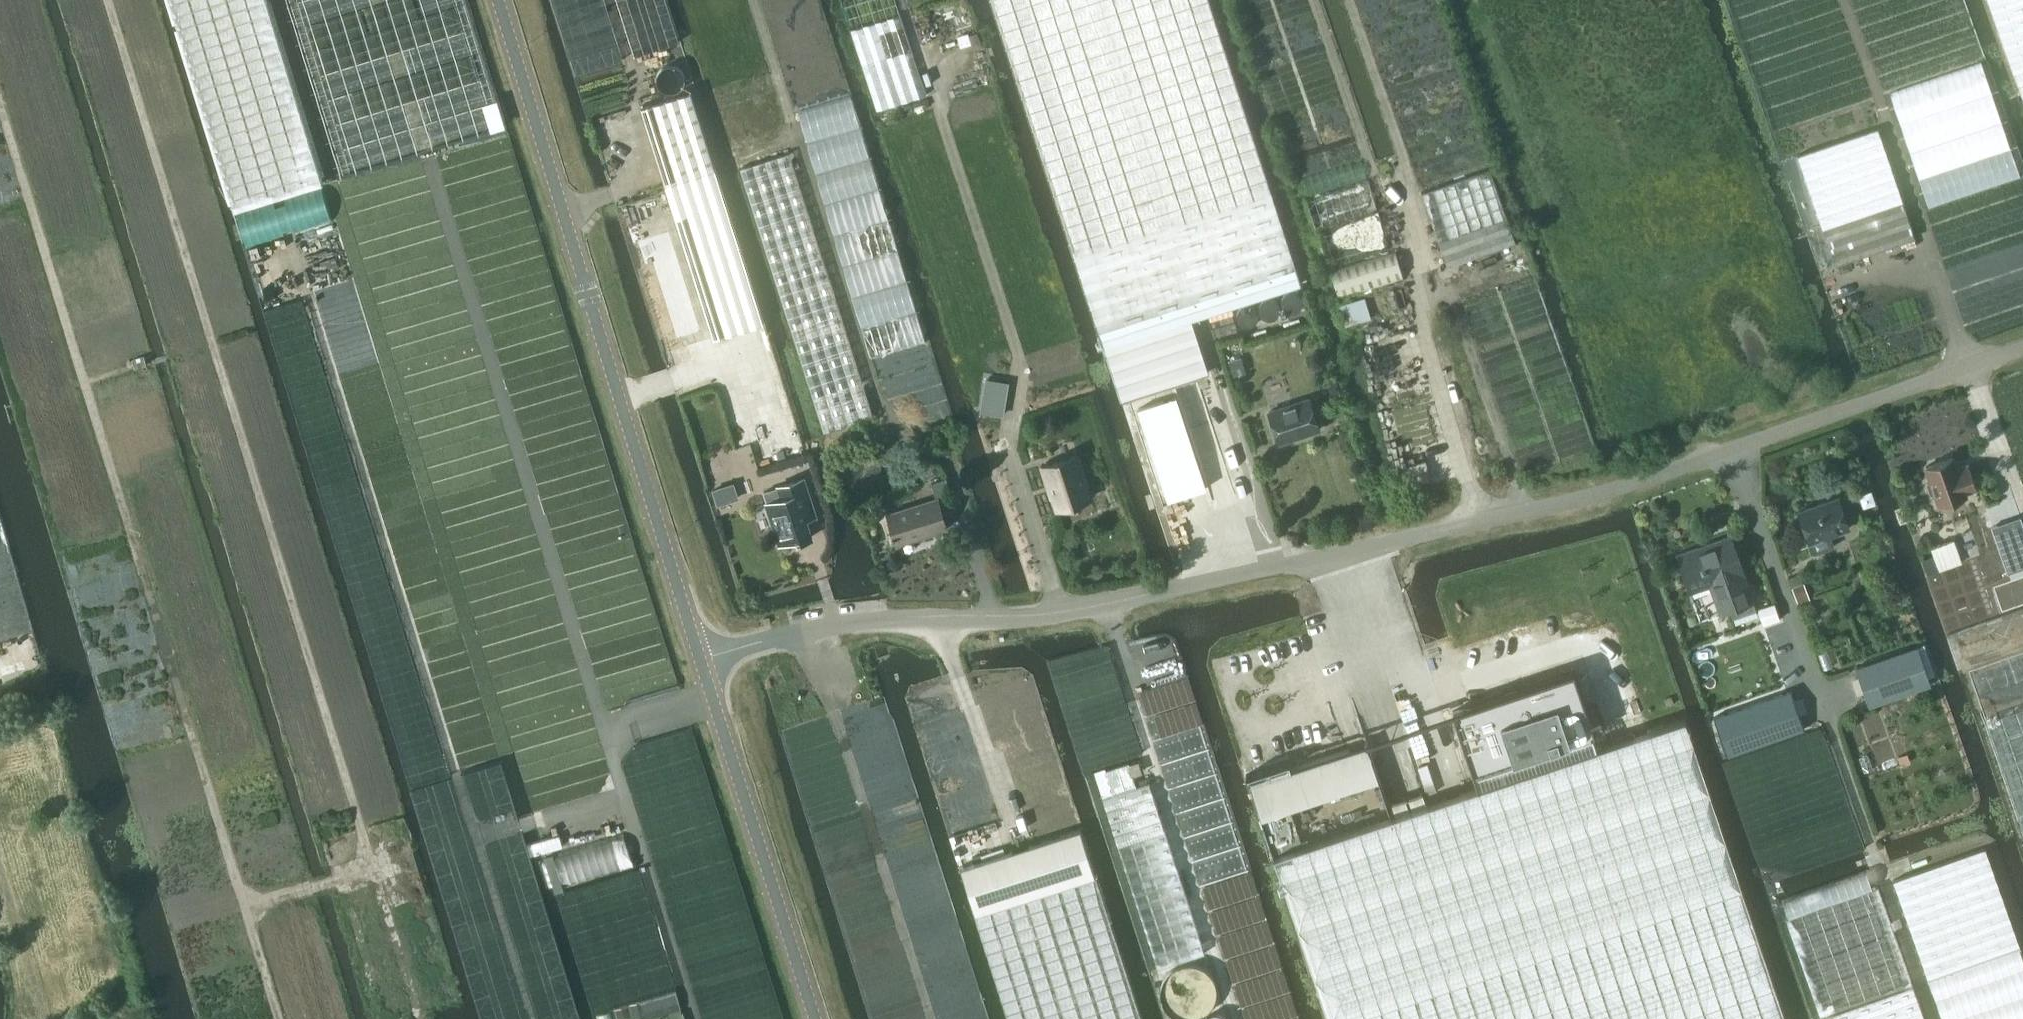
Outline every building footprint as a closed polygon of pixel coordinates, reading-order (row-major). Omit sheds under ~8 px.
[(233,210),(323,182),(267,0),(168,0),(233,210)] [(678,41),(665,0),(617,0),(634,55),(678,41)] [(1099,331),(1295,267),(1209,0),(992,0),(1099,331)] [(2021,96),(2022,95),(2022,0),(1987,0),(2021,96)] [(900,15),(851,30),(875,109),(925,94),(900,15)] [(691,91),(641,106),(665,184),(715,168),(691,91)] [(1833,263),(1873,250),(1913,236),(1876,127),(1796,154),(1833,263)] [(737,168),(822,431),(871,415),(787,152),(737,168)] [(715,168),(665,184),(713,337),(763,321),(715,168)] [(1490,170),(1421,193),(1447,266),(1515,242),(1490,170)] [(1395,250),(1330,269),(1339,299),(1404,279),(1395,250)] [(1295,267),(1099,331),(1104,346),(1301,283),(1295,267)] [(1371,316),(1365,297),(1340,304),(1346,324),(1371,316)] [(1234,375),(1245,371),(1241,357),(1229,361),(1234,375)] [(1176,396),(1138,408),(1168,500),(1206,488),(1176,396)] [(1267,411),(1277,442),(1317,429),(1307,398),(1267,411)] [(983,403),(982,411),(1002,415),(1004,406),(983,403)] [(896,446),(881,450),(885,463),(900,458),(896,446)] [(1058,509),(1089,499),(1084,486),(1086,485),(1076,455),(1044,465),(1058,509)] [(1955,468),(1951,456),(1924,466),(1930,481),(1925,482),(1929,494),(1934,492),(1938,505),(1965,496),(1963,491),(1975,487),(1967,464),(1955,468)] [(798,541),(812,536),(801,505),(811,501),(803,478),(778,486),(782,498),(767,503),(780,543),(797,538),(798,541)] [(933,498),(916,503),(886,513),(895,544),(945,528),(945,527),(940,513),(953,509),(943,479),(929,483),(933,498)] [(1870,492),(1859,496),(1863,508),(1874,504),(1870,492)] [(1797,511),(1808,541),(1809,540),(1814,554),(1835,546),(1829,533),(1848,526),(1837,496),(1797,511)] [(2005,521),(1991,526),(2000,551),(2007,572),(2021,567),(2005,521)] [(1746,583),(1743,583),(1740,573),(1743,572),(1729,535),(1675,554),(1688,590),(1708,584),(1712,595),(1719,593),(1725,610),(1751,601),(1746,583)] [(1933,555),(1920,559),(1925,575),(1938,570),(1933,555)] [(1135,561),(1126,565),(1127,570),(1137,567),(1135,561)] [(1792,588),(1797,602),(1809,598),(1804,583),(1792,588)] [(1780,618),(1775,604),(1763,608),(1768,622),(1780,618)] [(1915,646),(1854,667),(1867,706),(1929,684),(1915,646)] [(2017,816),(2022,834),(2022,649),(1967,670),(2017,816)] [(1712,716),(1725,754),(1802,727),(1789,691),(1712,716)] [(1683,716),(1272,855),(1327,1018),(1785,1018),(1683,716)] [(1905,754),(1897,757),(1900,764),(1908,761),(1905,754)] [(1101,796),(1136,785),(1128,762),(1105,770),(1104,767),(1093,771),(1101,796)] [(1100,797),(1129,885),(1157,968),(1203,954),(1147,782),(1100,797)] [(1289,809),(1260,819),(1271,853),(1301,843),(1289,809)] [(1080,828),(960,866),(975,913),(1095,874),(1080,828)] [(556,891),(633,868),(623,833),(545,856),(556,891)] [(1985,847),(1893,880),(1927,977),(2019,944),(1985,847)] [(975,913),(1008,1018),(1141,1018),(1095,874),(975,913)] [(1909,983),(1874,886),(1783,919),(1817,1016),(1812,1018),(1813,1018),(1922,1018),(1909,983)] [(630,1002),(635,1018),(640,1018),(681,1007),(676,989),(630,1002)] [(616,1010),(619,1018),(622,1018),(630,1017),(627,1007),(616,1010)]
